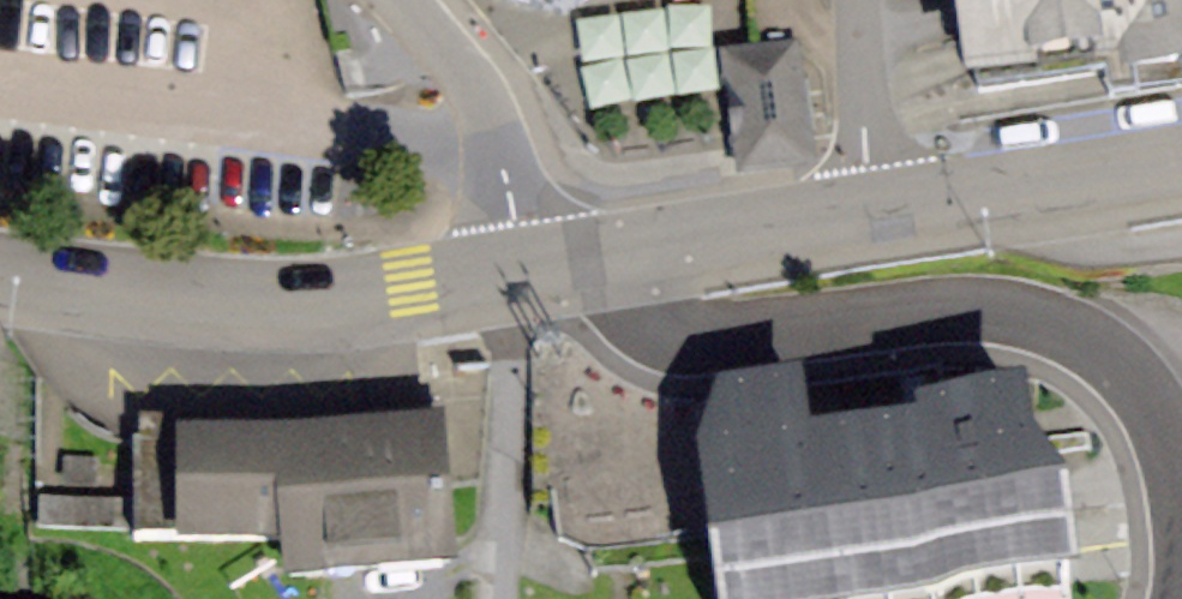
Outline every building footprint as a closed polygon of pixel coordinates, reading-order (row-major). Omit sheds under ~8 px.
[(963,91),(1097,69),(1101,95),(1181,82),(1181,0),(948,0),(963,91)] [(727,88),(723,1),(589,8),(593,96),(727,88)] [(792,44),(736,52),(752,159),(807,151),(792,44)] [(719,384),(695,455),(715,598),(1022,598),(1075,592),(1069,504),(1031,448),(1022,391),(915,401),(916,422),(811,436),(805,377),(719,384)] [(460,413),(167,438),(178,566),(315,555),(318,596),(474,583),(460,413)]
